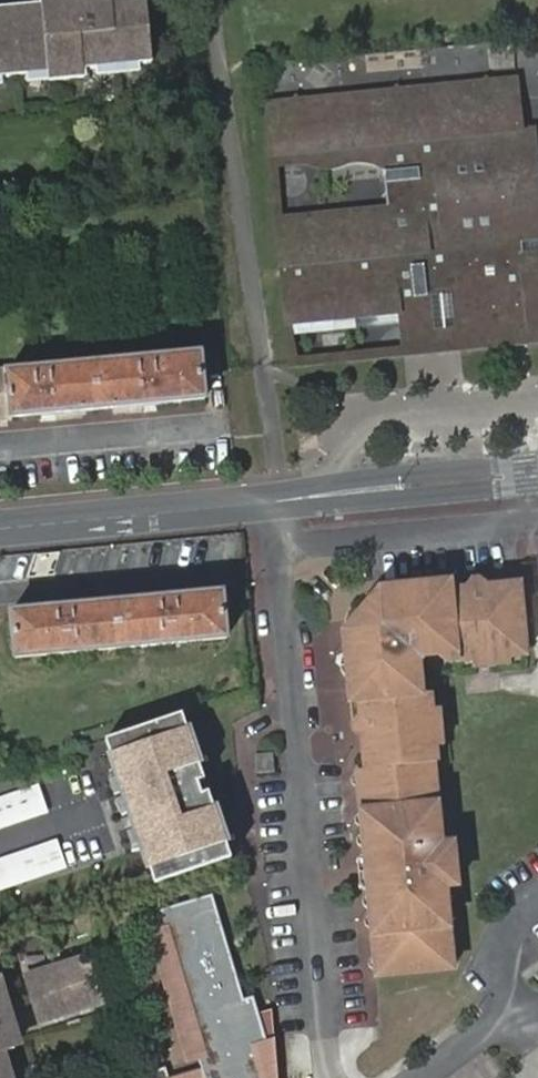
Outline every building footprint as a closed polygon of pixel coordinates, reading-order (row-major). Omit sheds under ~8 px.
[(0,11),(0,78),(61,72),(61,80),(96,76),(95,68),(165,62),(159,0),(91,0),(91,3),(56,6),(0,11)] [(395,314),(397,313),(412,312),(419,309),(422,306),(425,300),(425,297),(452,293),(458,347),(537,340),(537,255),(511,258),(510,244),(498,132),(518,131),(514,82),(488,82),(483,76),(477,83),(402,91),(394,84),(389,92),(300,101),(293,95),(287,103),(265,104),(270,156),(291,152),(293,164),(300,163),(307,164),(316,168),(323,169),(332,167),(352,161),(366,162),(381,169),(385,209),(275,219),(286,324),(294,324),(395,314)] [(528,126),(518,131),(498,132),(510,244),(511,258),(537,255),(537,210),(528,126)] [(270,156),(271,166),(293,164),(291,152),(270,156)] [(395,314),(401,353),(458,347),(452,293),(425,297),(425,300),(422,306),(419,309),(412,312),(397,313),(395,314)] [(0,372),(0,419),(207,401),(202,354),(0,372)] [(362,771),(367,818),(370,857),(371,861),(386,873),(373,889),(374,894),(378,938),(381,978),(459,970),(454,913),(452,888),(464,887),(463,874),(455,868),(461,858),(460,846),(448,848),(443,790),(441,765),(444,765),(443,748),(438,744),(437,731),(435,719),(439,712),(437,694),(427,695),(424,664),(429,658),(443,656),(447,651),(456,650),(457,661),(476,660),(480,653),(491,652),(502,651),(510,656),(527,655),(522,601),(520,582),(500,584),(501,592),(487,594),(487,585),(485,581),(482,579),(477,578),(473,580),(472,582),(471,584),(471,587),(452,589),(451,582),(418,585),(419,592),(403,594),(403,586),(386,587),(387,595),(377,599),(369,605),(365,609),(358,623),(357,633),(349,634),(352,658),(352,659),(359,658),(361,669),(362,680),(354,680),(357,704),(365,703),(366,723),(364,723),(361,726),(359,730),(360,733),(361,734),(365,737),(368,736),(377,737),(379,758),(369,759),(370,771),(362,771)] [(501,592),(500,584),(487,585),(487,594),(501,592)] [(418,585),(403,586),(403,594),(419,592),(418,585)] [(11,613),(15,658),(225,639),(220,593),(11,613)] [(447,651),(443,656),(443,662),(457,661),(456,650),(447,651)] [(510,669),(510,656),(502,651),(491,652),(492,672),(510,669)] [(492,672),(491,652),(480,653),(476,660),(477,673),(492,672)] [(359,658),(352,659),(350,661),(348,665),(347,670),(353,670),(361,669),(359,658)] [(352,679),(354,680),(362,680),(361,669),(353,670),(347,670),(350,677),(352,679)] [(448,712),(439,712),(435,719),(437,731),(449,729),(448,712)] [(184,715),(108,741),(156,886),(233,859),(211,793),(204,795),(200,783),(207,781),(184,715)] [(438,744),(443,748),(451,747),(449,729),(437,731),(438,744)] [(368,736),(369,759),(379,758),(377,737),(368,736)] [(264,754),(265,771),(266,770),(282,765),(282,753),(264,754)] [(266,770),(265,771),(265,775),(283,774),(282,765),(266,770)] [(0,799),(0,830),(51,813),(41,785),(0,799)] [(0,857),(0,889),(68,866),(58,837),(0,857)] [(367,895),(374,894),(373,889),(386,873),(371,861),(370,857),(366,857),(363,860),(365,890),(367,895)] [(262,1043),(269,1041),(255,996),(246,999),(213,894),(143,916),(148,933),(162,929),(208,1077),(273,1077),(262,1043)] [(60,949),(47,953),(52,968),(27,976),(41,1023),(104,1004),(90,957),(64,965),(60,949)] [(9,1051),(5,1034),(12,1032),(19,1030),(13,1012),(5,1014),(0,996),(0,1053),(9,1051)] [(12,1032),(5,1034),(9,1051),(17,1049),(12,1032)] [(148,1074),(149,1077),(168,1077),(165,1068),(148,1074)]
